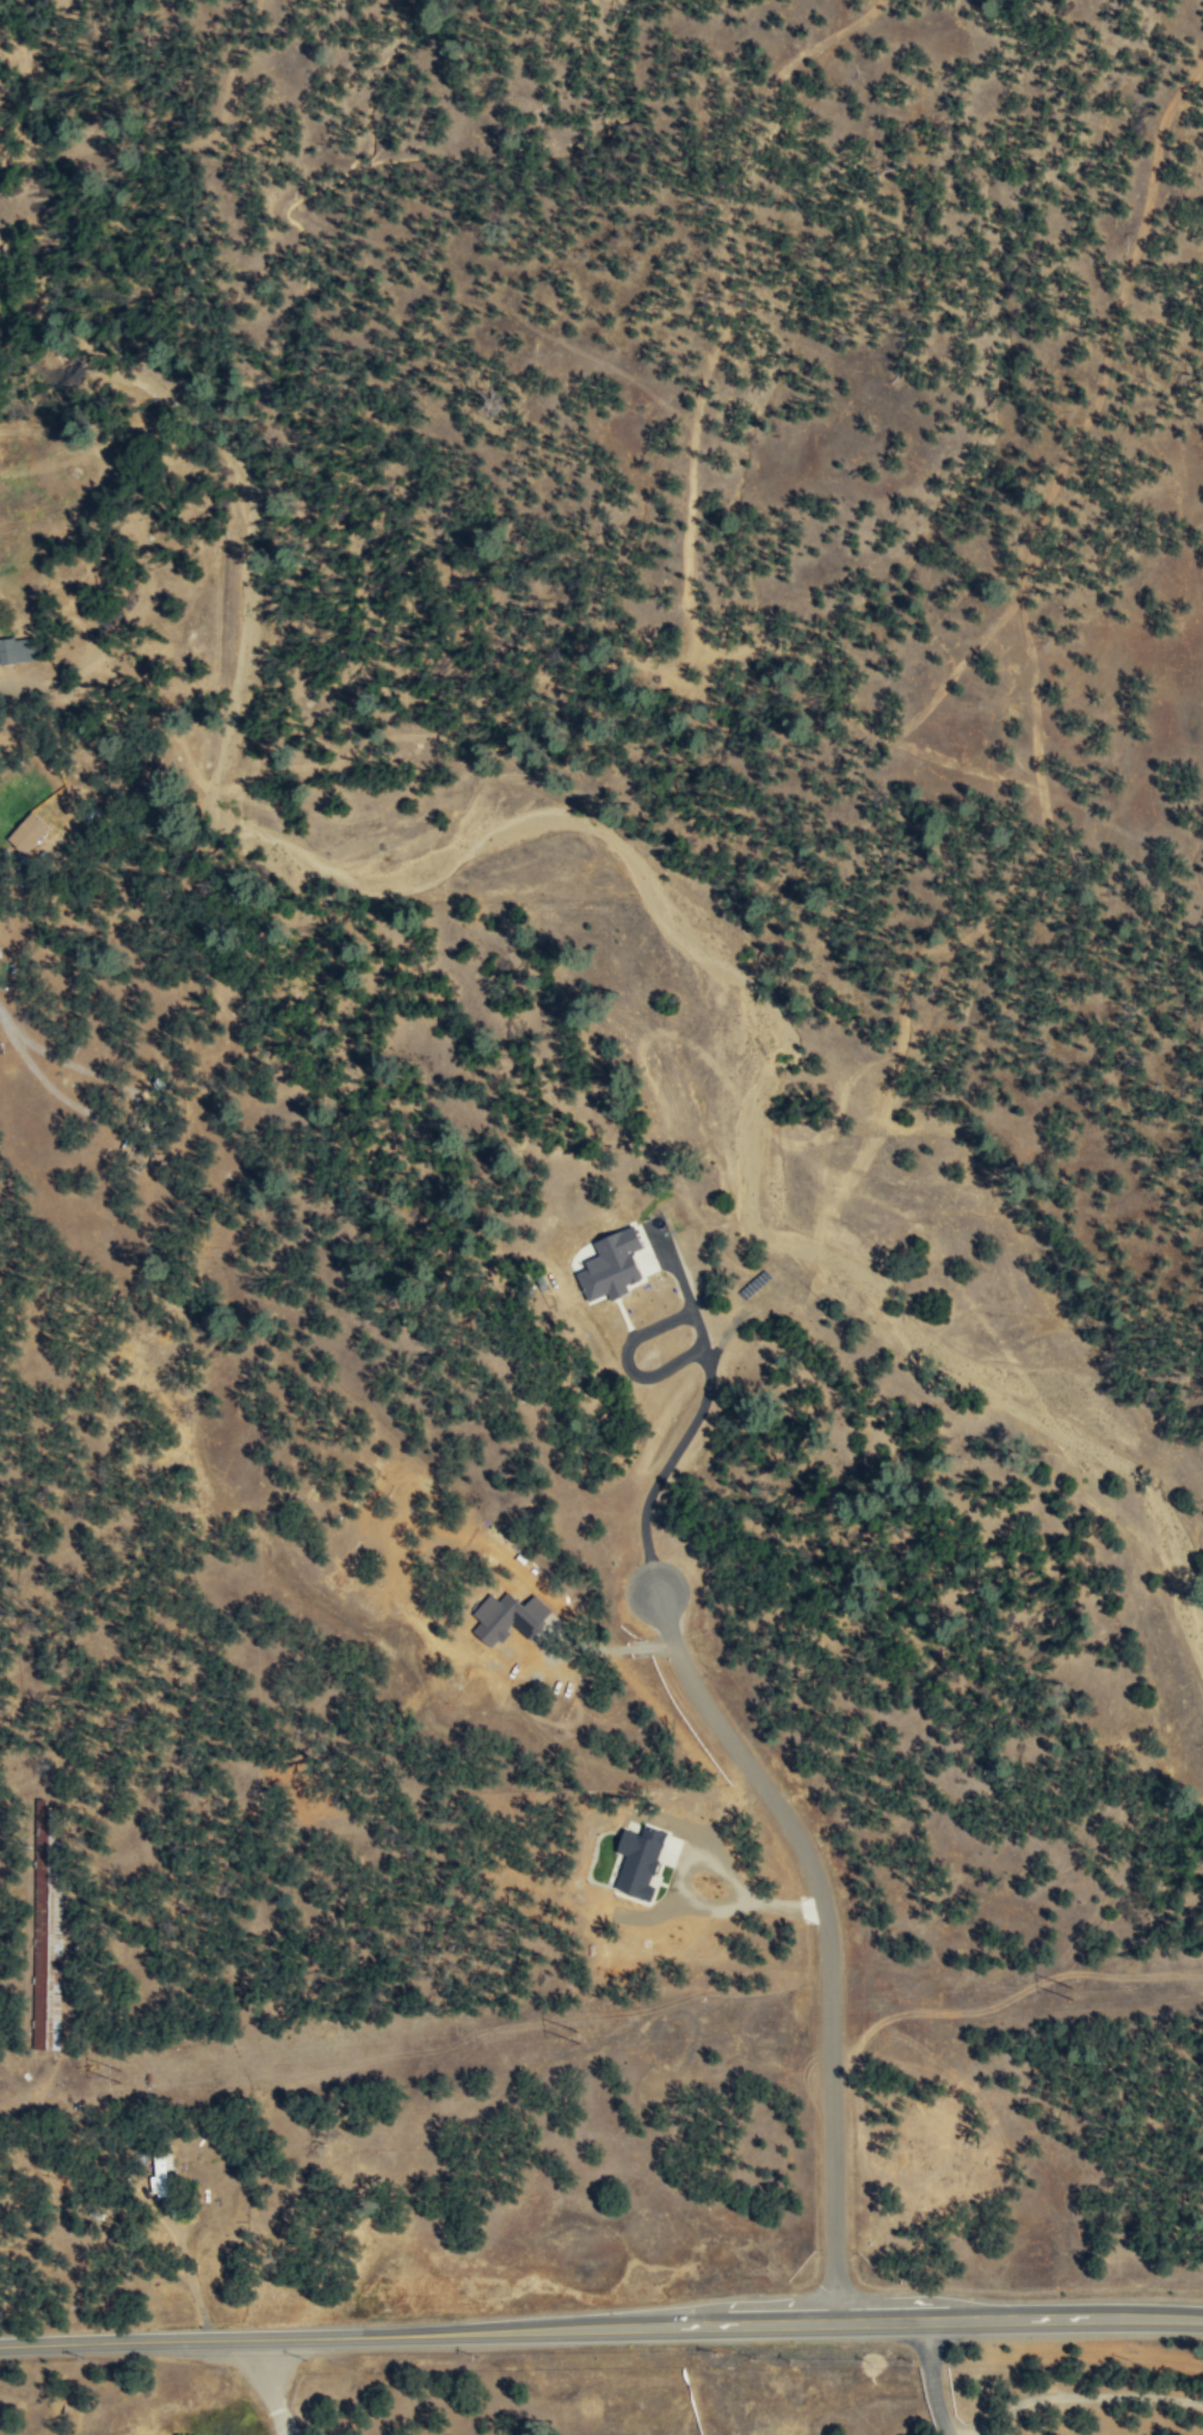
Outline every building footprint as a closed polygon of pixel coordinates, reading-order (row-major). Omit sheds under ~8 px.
[(33,658),(29,634),(0,639),(0,663),(33,658)] [(3,838),(22,854),(46,825),(27,810),(3,838)] [(590,1240),(596,1255),(581,1261),(583,1268),(572,1272),(583,1301),(605,1293),(607,1298),(626,1292),(623,1285),(638,1279),(628,1251),(638,1248),(629,1226),(590,1240)] [(665,1832),(642,1824),(638,1834),(621,1828),(613,1850),(624,1854),(612,1886),(647,1899),(652,1886),(646,1884),(665,1832)] [(162,2168),(170,2167),(169,2152),(151,2152),(151,2175),(147,2175),(148,2194),(163,2194),(162,2168)]
